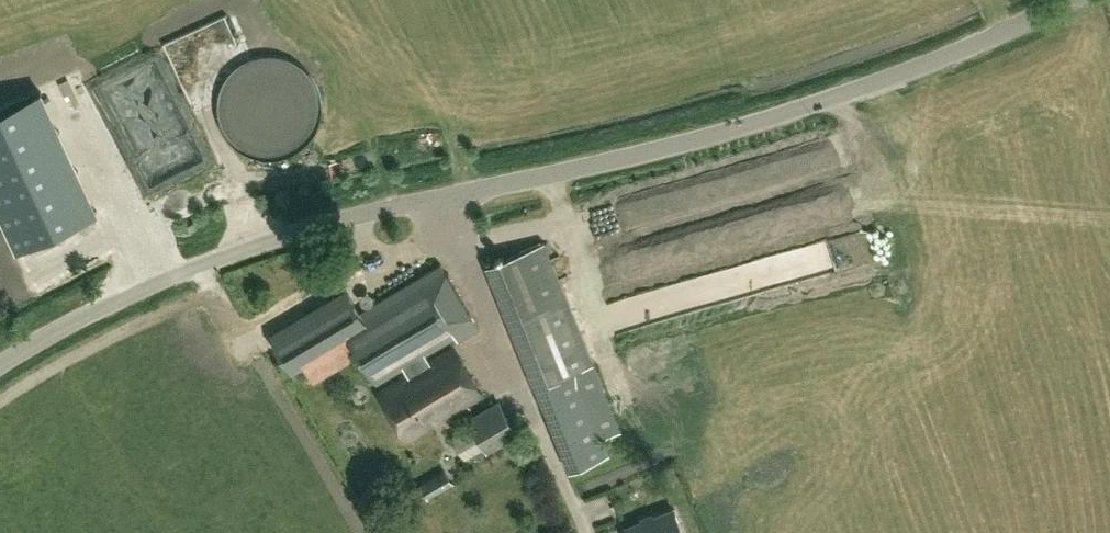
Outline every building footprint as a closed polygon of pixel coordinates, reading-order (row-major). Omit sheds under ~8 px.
[(570,471),(612,454),(577,371),(595,364),(545,242),(486,266),(570,471)] [(459,340),(464,337),(480,328),(442,264),(314,338),(325,356),(334,350),(341,361),(352,354),(350,352),(356,348),(376,383),(404,367),(408,374),(378,391),(406,438),(482,394),(455,346),(430,361),(426,354),(457,336),(459,340)] [(487,451),(517,433),(499,403),(473,418),(475,422),(452,435),(466,458),(485,447),(487,451)] [(454,482),(445,468),(419,483),(428,497),(454,482)] [(673,510),(629,527),(632,532),(681,532),(673,510)]
